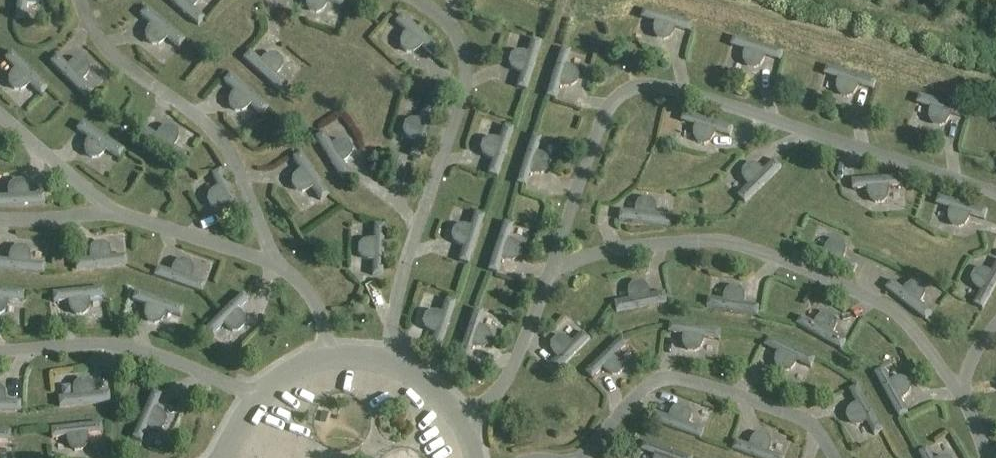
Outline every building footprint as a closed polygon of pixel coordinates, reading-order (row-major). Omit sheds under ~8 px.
[(9,10),(9,0),(0,0),(0,10),(9,10)] [(29,6),(33,6),(39,5),(44,0),(18,0),(16,20),(27,21),(29,6)] [(200,27),(206,19),(195,9),(198,5),(201,0),(200,0),(169,0),(200,27)] [(346,0),(307,0),(307,7),(310,12),(317,15),(324,12),(327,8),(329,3),(343,7),(346,0)] [(186,41),(147,8),(140,16),(152,25),(148,29),(146,35),(147,41),(154,47),(160,47),(165,44),(168,40),(180,49),(186,41)] [(691,33),(694,24),(644,9),(641,18),(656,23),(655,27),(654,33),(658,39),(665,42),(672,39),(675,34),(676,29),(691,33)] [(441,50),(403,15),(396,22),(407,32),(404,36),(401,42),(401,49),(407,54),(414,54),(419,52),(422,47),(434,57),(441,50)] [(781,63),(784,53),(735,37),(732,47),(746,51),(745,56),(745,61),(749,68),(757,70),(762,68),(766,62),(768,58),(781,63)] [(527,92),(543,43),(532,39),(528,53),(524,52),(517,52),(512,56),(509,64),(512,69),(517,73),(522,74),(517,89),(527,92)] [(572,88),(578,85),(580,77),(578,71),(572,68),(568,66),(573,52),(562,49),(547,98),(556,101),(561,86),(565,88),(572,88)] [(49,89),(13,52),(5,59),(16,70),(13,73),(10,79),(10,85),(15,91),(22,92),(27,89),(31,86),(41,97),(49,89)] [(262,62),(250,52),(244,60),(282,93),(290,85),(279,76),(282,73),(284,67),(283,60),(277,55),(270,55),(265,58),(262,62)] [(69,66),(59,56),(51,64),(88,99),(96,91),(85,82),(88,77),(90,72),(90,66),(84,60),(77,60),(72,63),(69,66)] [(874,91),(877,81),(828,66),(825,76),(839,80),(838,84),(838,91),(841,97),(849,99),(856,97),(859,92),(860,87),(874,91)] [(269,108),(231,74),(224,81),(236,92),(231,97),(229,102),(230,108),(236,113),(243,113),(249,110),(251,106),(262,116),(269,108)] [(967,119),(970,110),(921,95),(918,105),(932,110),(931,113),(930,119),(933,126),(942,129),(948,126),(951,120),(953,116),(967,119)] [(421,160),(437,111),(427,108),(423,122),(419,120),(412,120),(406,124),(404,131),(406,137),(411,141),(416,142),(411,156),(421,160)] [(732,138),(735,129),(685,113),(682,123),(697,127),(695,131),(696,138),(699,144),(706,146),(712,144),(716,139),(717,134),(732,138)] [(126,151),(82,122),(77,130),(89,139),(87,143),(85,149),(86,155),(93,160),(100,159),(104,155),(107,151),(119,161),(126,151)] [(180,138),(178,131),(171,127),(165,128),(160,131),(157,135),(145,127),(139,137),(182,165),(188,156),(175,148),(178,144),(180,138)] [(498,179),(515,130),(505,127),(500,140),(496,139),(490,139),(483,142),(481,149),(484,155),(489,159),(493,161),(489,175),(498,179)] [(333,145),(325,133),(316,138),(344,181),(353,175),(345,164),(349,161),(353,156),(354,149),(349,143),(342,141),(336,143),(333,145)] [(543,176),(548,173),(551,164),(548,158),(542,154),(538,153),(543,139),(533,136),(517,185),(527,188),(531,174),(536,176),(543,176)] [(983,149),(982,160),(995,162),(995,142),(975,140),(974,148),(983,149)] [(330,196),(302,153),(293,159),(301,171),(297,174),(294,178),(292,185),(297,192),(303,194),(309,193),(313,190),(321,202),(330,196)] [(747,205),(784,169),(776,161),(766,171),(763,168),(757,165),(751,165),(744,172),(744,178),(747,184),(750,187),(739,196),(747,205)] [(244,217),(222,170),(212,175),(219,188),(214,190),(210,195),(207,201),(211,209),(217,211),(223,211),(229,208),(234,222),(244,217)] [(733,177),(713,176),(712,204),(732,205),(733,177)] [(891,195),(891,189),(906,188),(905,178),(853,181),(854,191),(869,190),(869,195),(871,201),(877,205),(884,205),(889,201),(891,195)] [(30,192),(28,185),(23,181),(15,181),(10,186),(9,192),(9,197),(0,197),(0,208),(46,206),(45,195),(31,196),(30,192)] [(986,222),(989,212),(940,196),(937,206),(951,210),(950,215),(950,221),(953,227),(961,230),(967,227),(970,222),(972,217),(986,222)] [(659,217),(659,213),(658,205),(654,200),(646,199),(640,203),(638,208),(637,214),(622,212),(620,222),(672,229),(673,219),(659,217)] [(469,266),(486,217),(476,213),(471,227),(468,226),(461,226),(454,229),(452,237),(455,243),(460,246),(464,248),(458,262),(469,266)] [(514,262),(520,259),(522,250),(520,245),(513,241),(510,240),(514,226),(504,222),(488,271),(499,275),(503,261),(507,262),(514,262)] [(384,277),(385,226),(375,225),(375,240),(370,240),(364,241),(359,246),(359,254),(363,259),(369,262),(374,262),(374,277),(384,277)] [(847,257),(848,250),(845,244),(837,241),(831,243),(827,248),(825,252),(812,247),(808,256),(855,276),(859,267),(845,261),(847,257)] [(74,264),(75,274),(126,270),(125,260),(111,261),(110,256),(108,251),(102,246),(95,247),(90,251),(89,257),(89,263),(74,264)] [(42,278),(43,268),(28,267),(29,262),(28,256),(23,251),(15,250),(10,253),(8,259),(7,264),(0,263),(0,274),(42,278)] [(194,274),(194,268),(191,263),(183,260),(177,263),(174,268),(172,273),(158,268),(155,278),(204,294),(207,283),(193,279),(194,274)] [(995,290),(995,268),(993,273),(990,271),(983,270),(977,272),(973,279),(974,285),(978,289),(982,292),(974,305),(984,310),(995,290)] [(905,291),(894,282),(887,290),(927,322),(934,314),(922,305),(925,301),(927,295),(926,288),(920,283),(913,284),(908,287),(905,291)] [(652,297),(652,292),(649,286),(643,283),(635,284),(631,289),(630,296),(631,301),(616,302),(618,314),(669,304),(667,294),(652,297)] [(747,304),(747,300),(746,293),(742,289),(733,287),(728,291),(726,297),(725,301),(710,299),(708,310),(759,318),(761,306),(747,304)] [(103,302),(102,291),(51,296),(52,306),(67,304),(67,309),(69,314),(75,319),(82,318),(87,314),(88,308),(88,303),(103,302)] [(23,294),(0,292),(0,317),(4,314),(7,309),(7,303),(22,305),(23,294)] [(182,319),(185,309),(136,292),(133,302),(147,307),(146,310),(145,317),(148,323),(156,326),(162,324),(166,318),(167,314),(182,319)] [(240,333),(246,326),(246,320),(243,314),(240,311),(251,301),(244,294),(207,329),(213,337),(224,326),(227,330),(234,333),(240,333)] [(440,352),(457,303),(447,300),(442,314),(438,313),(432,312),(426,316),(423,323),(426,329),(432,333),(435,335),(430,348),(440,352)] [(484,349),(490,346),(492,337),(490,331),(484,328),(480,327),(485,313),(475,310),(459,358),(469,362),(473,348),(479,349),(484,349)] [(837,331),(839,324),(836,318),(829,314),(823,316),(818,320),(816,325),(803,317),(798,327),(843,351),(848,341),(835,334),(837,331)] [(721,343),(723,331),(671,324),(670,334),(685,336),(684,340),(685,347),(689,353),(697,354),(703,350),(705,345),(706,340),(721,343)] [(556,377),(592,341),(584,332),(574,343),(571,341),(566,338),(559,338),(553,344),(553,350),(556,356),(559,359),(548,370),(556,377)] [(627,371),(627,365),(624,359),(621,355),(632,345),(624,337),(587,374),(594,381),(605,370),(608,374),(614,377),(621,377),(627,371)] [(812,369),(817,360),(770,338),(765,347),(779,354),(777,358),(777,364),(780,371),(786,374),(792,373),(797,368),(799,363),(812,369)] [(892,382),(885,369),(876,374),(901,419),(910,414),(903,401),(908,398),(912,393),(913,387),(909,381),(903,378),(896,380),(892,382)] [(96,395),(95,391),(93,384),(88,380),(79,381),(75,386),(74,392),(74,397),(59,398),(61,409),(111,404),(110,394),(96,395)] [(7,398),(6,391),(1,387),(0,387),(0,413),(22,413),(22,403),(7,403),(7,398)] [(884,432),(860,387),(851,392),(858,404),(854,406),(849,411),(848,418),(852,425),(857,427),(864,426),(868,424),(875,437),(884,432)] [(159,432),(165,429),(168,422),(166,415),(161,411),(157,409),(163,396),(153,392),(133,439),(143,443),(148,430),(152,431),(159,432)] [(693,421),(693,415),(690,410),(682,406),(676,409),(672,414),(671,419),(656,413),(653,423),(702,441),(705,431),(691,426),(693,421)] [(510,429),(524,427),(522,413),(508,415),(510,429)] [(90,440),(89,436),(104,435),(103,425),(52,430),(53,440),(67,438),(68,443),(70,449),(75,453),(84,452),(88,447),(90,440)] [(12,433),(0,432),(0,443),(12,443),(12,433)] [(773,442),(770,437),(762,435),(756,437),(753,442),(751,447),(737,442),(733,452),(751,457),(786,457),(772,453),(773,449),(773,442)] [(646,442),(643,451),(657,457),(689,457),(646,442)] [(930,449),(920,454),(922,457),(935,457),(930,449)]
